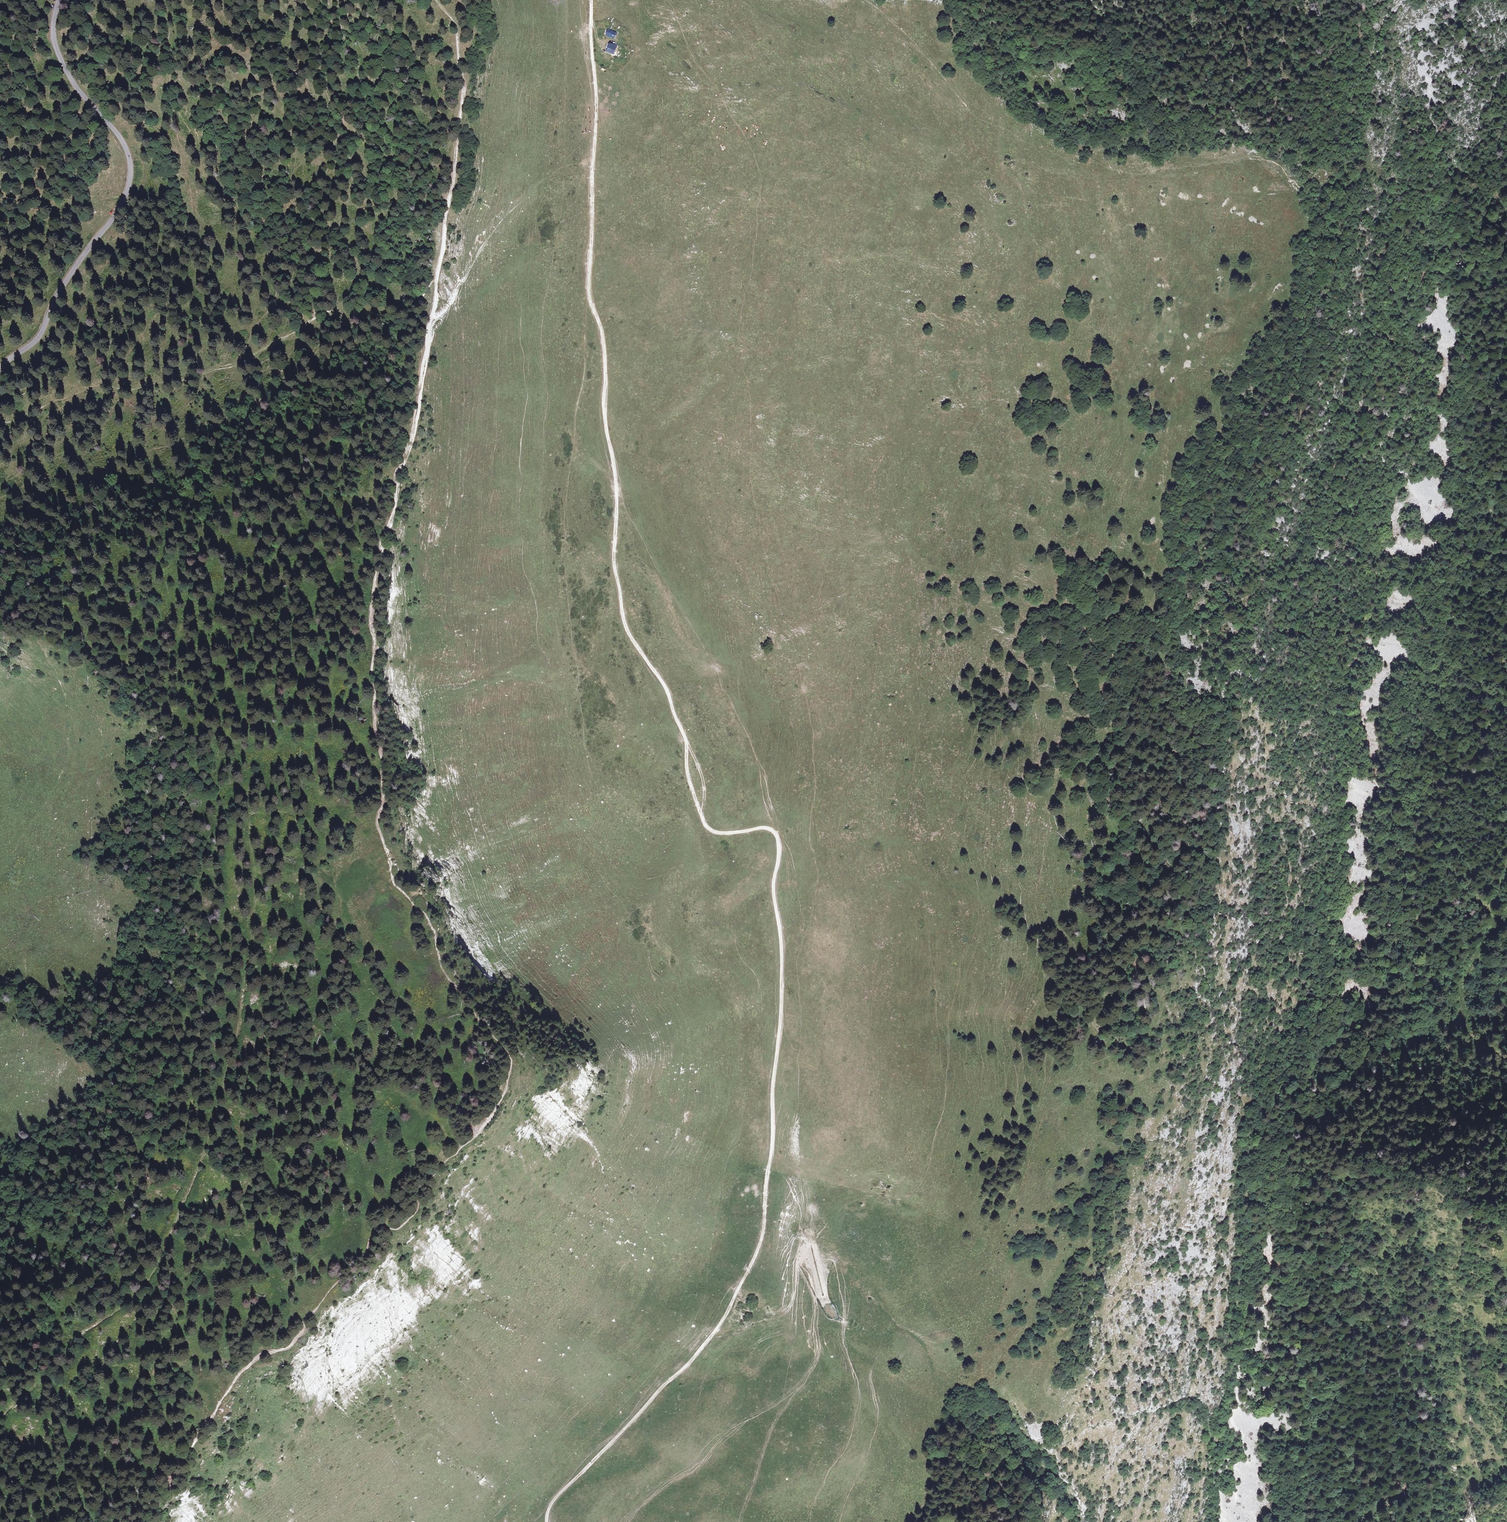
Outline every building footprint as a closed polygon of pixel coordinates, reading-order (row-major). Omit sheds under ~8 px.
[(616,33),(606,28),(604,33),(613,38),(616,33)] [(618,45),(610,42),(606,51),(615,54),(618,45)]
